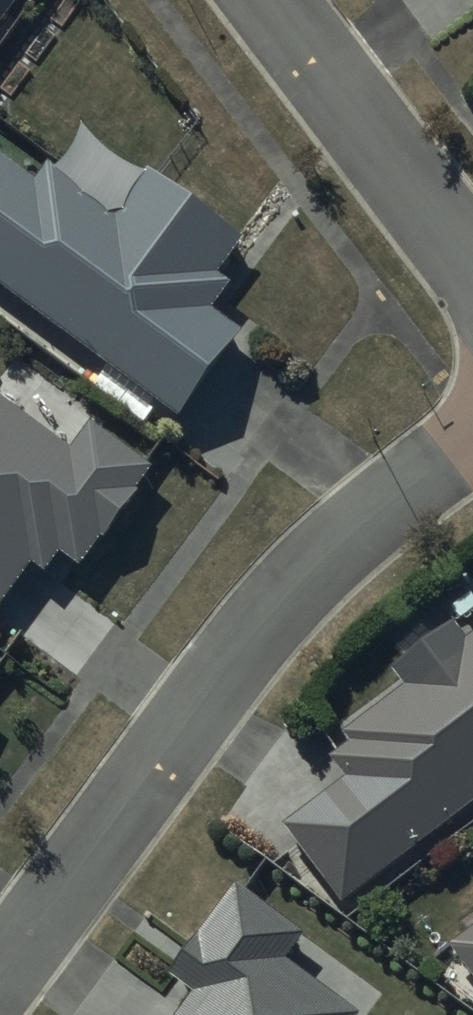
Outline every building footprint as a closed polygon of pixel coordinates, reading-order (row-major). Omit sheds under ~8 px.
[(21,0),(0,0),(0,28),(21,0)] [(160,412),(182,428),(244,344),(214,322),(232,297),(219,287),(247,249),(153,180),(123,221),(54,170),(39,192),(0,163),(0,293),(110,374),(95,393),(145,431),(160,412)] [(32,572),(44,581),(61,558),(82,574),(155,478),(94,432),(73,460),(0,405),(0,615),(32,572)] [(340,907),(472,808),(472,643),(468,647),(456,631),(391,679),(402,693),(344,736),(354,750),(331,767),(343,783),(282,829),(340,907)] [(284,970),(305,943),(238,893),(169,985),(191,1002),(182,1014),(344,1014),(284,970)] [(450,956),(472,986),(472,939),(450,956)]
